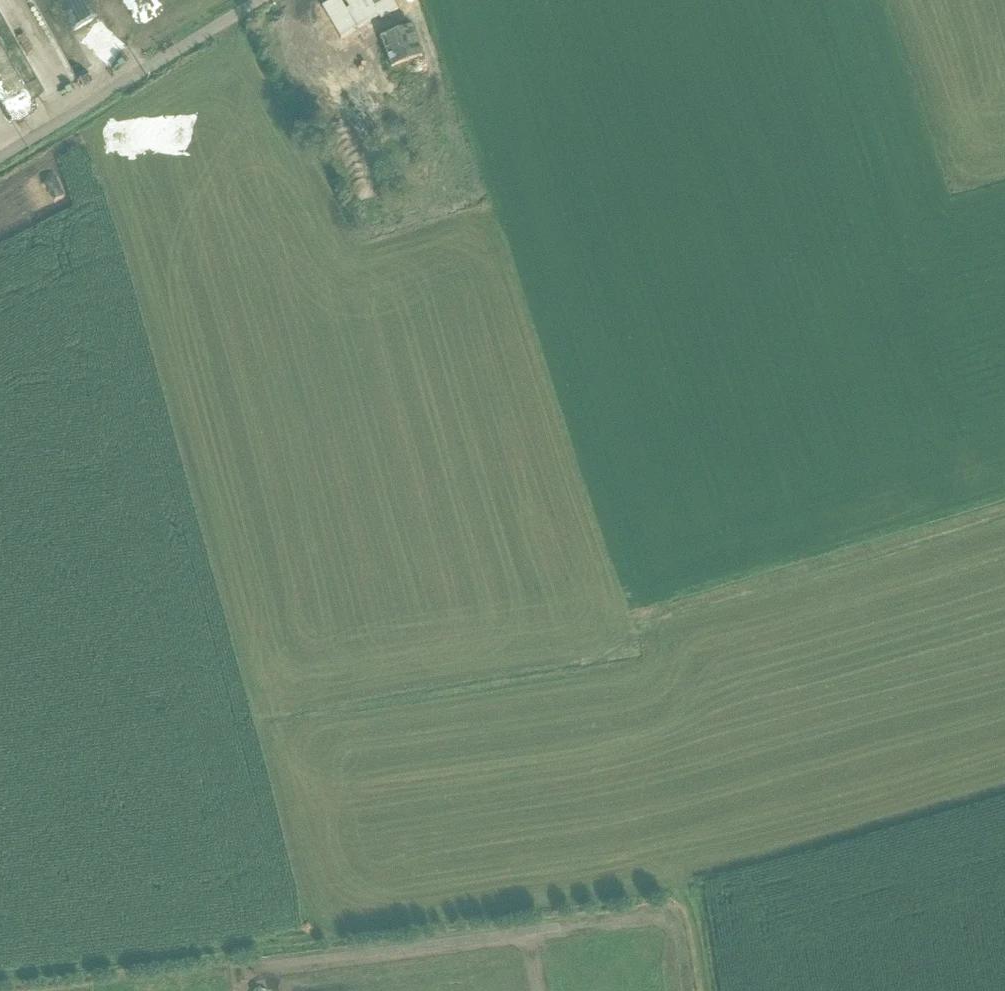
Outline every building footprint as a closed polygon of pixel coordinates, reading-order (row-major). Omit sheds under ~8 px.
[(41,6),(38,0),(10,0),(20,20),(21,19),(50,74),(76,61),(46,4),(41,6)] [(358,23),(394,13),(390,0),(351,0),(358,23)] [(0,16),(0,72),(23,61),(0,16)] [(438,85),(415,17),(355,38),(365,68),(400,56),(413,94),(438,85)]
